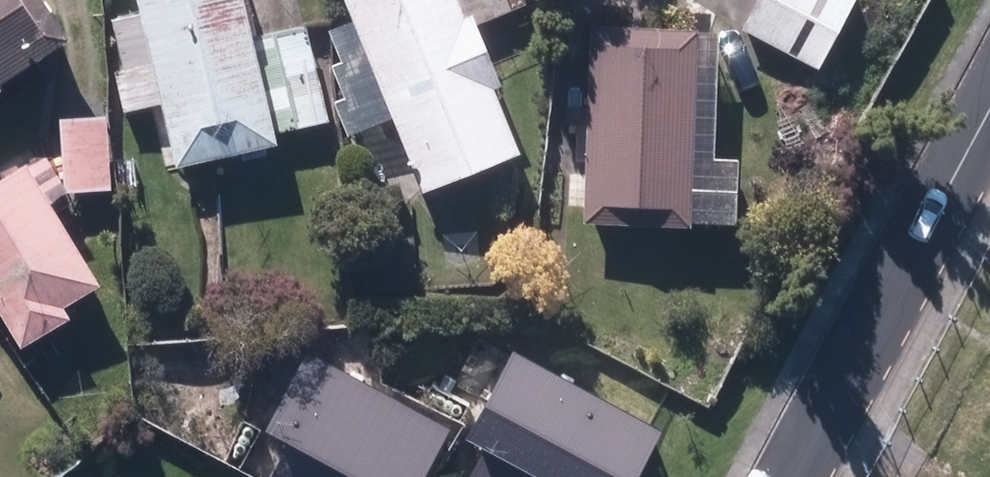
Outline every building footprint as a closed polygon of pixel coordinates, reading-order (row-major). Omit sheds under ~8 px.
[(68,33),(46,0),(0,0),(0,79),(68,33)] [(177,165),(277,143),(275,132),(326,121),(306,28),(254,40),(245,0),(141,0),(146,22),(115,29),(125,72),(156,65),(177,165)] [(424,190),(520,150),(491,83),(501,79),(478,25),(526,5),(523,0),(345,0),(355,24),(328,36),(340,65),(333,68),(347,100),(335,104),(347,135),(393,115),(424,190)] [(817,68),(852,0),(759,0),(744,28),(817,68)] [(583,222),(687,225),(687,221),(734,222),(736,156),(711,156),(715,29),(589,25),(583,222)] [(111,188),(109,113),(66,114),(67,189),(111,188)] [(0,181),(0,307),(22,345),(73,316),(66,303),(102,282),(32,162),(0,181)] [(495,170),(496,191),(517,191),(517,169),(495,170)] [(515,350),(467,439),(485,448),(469,476),(637,476),(663,430),(515,350)] [(452,428),(305,352),(265,430),(290,443),(272,476),(426,476),(452,428)]
